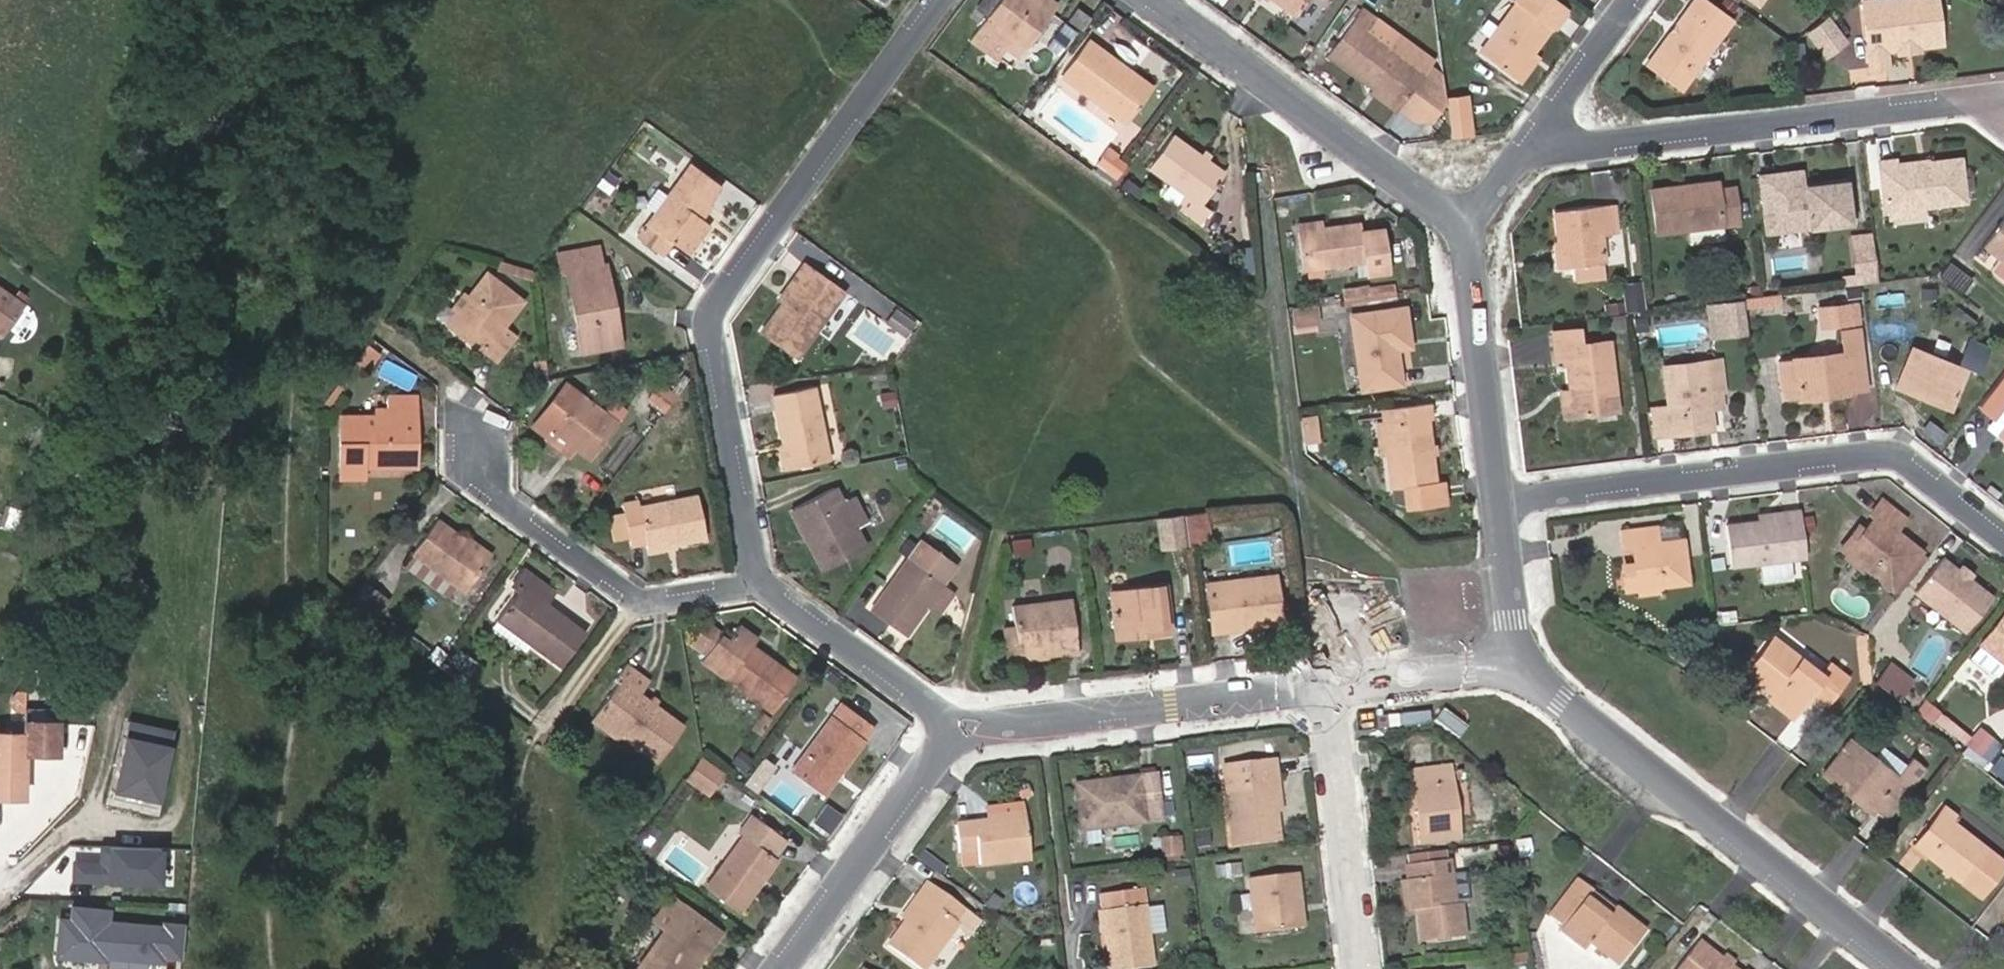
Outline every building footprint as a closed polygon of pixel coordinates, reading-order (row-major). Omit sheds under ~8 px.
[(1017,0),(999,0),(979,27),(969,41),(995,60),(1006,46),(1020,56),(1054,6),(1046,0),(1025,0),(1022,4),(1017,0)] [(1297,14),(1306,0),(1277,0),(1297,14)] [(1534,50),(1564,8),(1552,0),(1515,0),(1516,0),(1479,52),(1515,77),(1534,50)] [(1672,32),(1647,66),(1681,91),(1733,19),(1707,0),(1695,0),(1676,26),(1681,30),(1676,36),(1672,32)] [(1900,47),(1906,38),(1914,38),(1922,43),(1944,41),(1939,0),(1869,0),(1866,0),(1874,65),(1891,63),(1889,49),(1900,47)] [(1080,30),(1090,17),(1077,8),(1067,20),(1080,30)] [(1350,20),(1361,28),(1370,18),(1358,9),(1350,20)] [(1846,41),(1828,17),(1810,30),(1828,54),(1846,41)] [(1398,105),(1421,73),(1385,46),(1361,28),(1350,20),(1327,53),(1371,85),(1398,105)] [(1066,24),(1048,45),(1059,54),(1077,34),(1066,24)] [(1676,26),(1672,32),(1676,36),(1681,30),(1676,26)] [(1385,46),(1421,73),(1429,62),(1393,34),(1385,46)] [(1906,38),(1900,47),(1901,53),(1923,50),(1922,43),(1914,38),(1906,38)] [(1804,42),(1794,43),(1796,58),(1806,57),(1804,42)] [(1125,124),(1146,94),(1122,77),(1125,73),(1085,43),(1060,77),(1125,124)] [(1539,54),(1534,50),(1515,77),(1520,81),(1539,54)] [(1122,77),(1146,94),(1149,90),(1125,73),(1122,77)] [(1395,110),(1398,105),(1371,85),(1368,90),(1395,110)] [(1416,90),(1401,110),(1422,125),(1437,105),(1416,90)] [(1466,99),(1446,101),(1450,138),(1471,136),(1466,99)] [(1186,198),(1200,208),(1224,176),(1171,138),(1148,169),(1171,187),(1186,198)] [(1096,164),(1116,178),(1126,165),(1106,150),(1096,164)] [(1896,166),(1928,163),(1927,155),(1896,159),(1896,166)] [(1962,159),(1928,163),(1896,166),(1896,159),(1881,161),(1887,211),(1892,210),(1921,207),(1966,202),(1962,159)] [(702,222),(701,222),(696,218),(707,204),(719,188),(691,168),(640,237),(662,254),(672,240),(682,248),(702,222)] [(609,171),(599,186),(609,194),(620,180),(609,171)] [(1767,232),(1851,220),(1846,183),(1802,189),(1800,172),(1760,177),(1767,232)] [(1717,182),(1652,190),(1658,231),(1742,222),(1737,188),(1718,190),(1717,182)] [(1177,210),(1186,198),(1171,187),(1162,200),(1177,210)] [(1210,215),(1200,208),(1186,198),(1177,210),(1201,228),(1210,215)] [(696,218),(701,222),(711,207),(707,204),(696,218)] [(1554,212),(1559,246),(1562,246),(1565,268),(1576,267),(1578,281),(1605,277),(1600,236),(1616,235),(1612,204),(1554,212)] [(1922,215),(1921,207),(1892,210),(1893,218),(1922,215)] [(1991,252),(2003,262),(2003,221),(1984,248),(1991,252)] [(708,227),(702,222),(682,248),(689,253),(708,227)] [(1296,226),(1297,232),(1322,230),(1321,222),(1296,226)] [(1322,230),(1297,232),(1301,269),(1363,260),(1365,274),(1385,272),(1381,230),(1360,232),(1359,225),(1322,230)] [(1859,282),(1879,280),(1877,244),(1857,245),(1859,282)] [(1562,246),(1559,246),(1552,247),(1554,270),(1565,268),(1562,246)] [(1983,264),(1991,252),(1984,248),(1975,258),(1983,264)] [(605,312),(613,311),(605,266),(599,268),(595,249),(556,255),(559,275),(568,273),(582,352),(611,347),(605,312)] [(532,271),(501,262),(499,269),(530,278),(532,271)] [(802,281),(786,302),(762,334),(796,359),(844,293),(806,264),(796,276),(802,281)] [(468,331),(474,336),(487,345),(482,350),(496,361),(514,335),(503,328),(523,301),(487,274),(469,298),(458,312),(448,325),(464,337),(468,331)] [(781,297),(786,302),(802,281),(796,276),(781,297)] [(1632,313),(1645,312),(1642,281),(1623,283),(1626,301),(1607,303),(1608,316),(1632,313)] [(1345,290),(1346,302),(1396,295),(1394,283),(1345,290)] [(0,289),(0,338),(2,339),(25,306),(0,289)] [(458,312),(469,298),(464,294),(453,308),(458,312)] [(1745,299),(1746,307),(1782,303),(1781,294),(1764,296),(1745,299)] [(1835,305),(1835,310),(1836,321),(1837,324),(1861,321),(1859,302),(1835,305)] [(1724,305),(1727,333),(1745,331),(1742,303),(1724,305)] [(1715,334),(1727,333),(1724,305),(1711,307),(1715,334)] [(1400,384),(1396,349),(1395,342),(1410,340),(1405,309),(1351,316),(1362,389),(1400,384)] [(1313,310),(1293,313),(1294,327),(1314,325),(1313,310)] [(1836,321),(1835,310),(1819,311),(1821,322),(1836,321)] [(619,345),(613,311),(605,312),(611,347),(619,345)] [(897,311),(888,324),(908,338),(917,326),(897,311)] [(1570,390),(1573,415),(1615,411),(1607,340),(1581,343),(1579,329),(1552,332),(1556,366),(1566,364),(1570,390)] [(470,341),(474,336),(468,331),(464,337),(470,341)] [(1796,362),(1801,402),(1822,400),(1822,395),(1833,393),(1834,399),(1855,396),(1854,393),(1873,391),(1865,332),(1847,334),(1850,356),(1796,362)] [(1395,342),(1396,349),(1411,346),(1410,340),(1395,342)] [(1921,391),(1949,402),(1965,363),(1912,343),(1893,390),(1919,400),(1921,391)] [(380,355),(367,345),(357,359),(370,369),(380,355)] [(0,358),(0,373),(13,374),(14,358),(0,358)] [(545,380),(543,361),(533,362),(536,381),(545,380)] [(1708,397),(1729,394),(1724,361),(1664,368),(1668,408),(1653,410),(1656,437),(1691,433),(1691,429),(1705,428),(1702,398),(1708,397)] [(1786,404),(1801,402),(1796,362),(1780,364),(1786,404)] [(666,412),(677,397),(660,383),(648,398),(666,412)] [(548,438),(549,436),(553,431),(578,450),(591,459),(618,424),(566,386),(535,428),(548,438)] [(784,445),(789,469),(829,460),(814,388),(774,396),(784,445)] [(1562,416),(1573,415),(1570,390),(1560,392),(1562,416)] [(1946,410),(1949,402),(1921,391),(1919,400),(1946,410)] [(894,392),(880,394),(882,408),(896,406),(894,392)] [(1730,404),(1729,394),(1708,397),(1702,398),(1705,428),(1691,429),(1691,433),(1713,430),(1710,407),(1730,404)] [(391,397),(391,409),(415,409),(415,396),(391,397)] [(1432,481),(1429,454),(1428,443),(1426,417),(1429,416),(1428,402),(1383,408),(1384,420),(1388,454),(1391,486),(1404,485),(1406,507),(1442,502),(1439,481),(1432,481)] [(376,466),(406,466),(406,429),(415,429),(415,409),(377,409),(377,415),(377,426),(364,427),(364,415),(340,415),(341,478),(364,478),(364,466),(364,463),(376,463),(376,466)] [(377,426),(377,415),(364,415),(364,427),(377,426)] [(2000,441),(2003,436),(2003,415),(1990,433),(2000,441)] [(1302,428),(1317,427),(1316,419),(1302,421),(1302,428)] [(1379,455),(1388,454),(1384,420),(1376,421),(1379,455)] [(1923,436),(1945,443),(1949,429),(1927,422),(1923,436)] [(1302,428),(1305,444),(1319,442),(1317,427),(1302,428)] [(406,429),(406,466),(416,466),(415,429),(406,429)] [(553,431),(549,436),(574,454),(578,450),(553,431)] [(784,470),(789,469),(784,445),(779,446),(784,470)] [(856,531),(842,504),(835,490),(794,511),(824,569),(865,549),(856,531)] [(857,497),(842,504),(856,531),(870,523),(857,497)] [(644,542),(645,549),(672,544),(703,539),(695,498),(639,507),(637,500),(623,502),(624,514),(627,527),(628,536),(629,544),(644,542)] [(1848,555),(1862,567),(1890,588),(1919,552),(1894,531),(1904,518),(1883,500),(1872,513),(1876,516),(1863,532),(1860,536),(1854,531),(1840,548),(1848,555)] [(0,523),(0,525),(17,529),(23,509),(6,504),(0,523)] [(1805,558),(1800,510),(1785,512),(1785,519),(1759,522),(1726,526),(1731,567),(1756,565),(1761,564),(1785,561),(1805,558)] [(1785,519),(1785,512),(1758,516),(1759,522),(1785,519)] [(1182,518),(1186,549),(1207,546),(1203,513),(1182,516),(1182,518)] [(624,514),(609,516),(613,539),(628,536),(627,527),(624,514)] [(1182,516),(1164,518),(1168,551),(1186,549),(1182,518),(1182,516)] [(465,591),(487,562),(461,543),(463,541),(438,520),(414,552),(465,591)] [(1679,524),(1654,527),(1656,543),(1681,539),(1679,524)] [(1860,536),(1863,532),(1857,526),(1854,531),(1860,536)] [(1622,570),(1624,590),(1687,582),(1681,539),(1656,543),(1654,527),(1621,531),(1623,547),(1631,546),(1634,568),(1622,570)] [(461,543),(487,562),(491,557),(465,538),(463,541),(461,543)] [(929,604),(944,584),(956,567),(922,541),(871,610),(906,636),(929,604)] [(672,544),(645,549),(645,554),(673,550),(672,544)] [(1858,571),(1862,567),(1848,555),(1844,559),(1858,571)] [(1967,579),(1957,571),(1939,557),(1914,590),(1966,630),(1991,599),(1967,579)] [(1761,564),(1756,565),(1758,581),(1788,577),(1785,561),(1761,564)] [(1962,566),(1957,571),(1967,579),(1971,573),(1962,566)] [(498,620),(531,644),(562,666),(587,634),(547,604),(556,594),(522,569),(513,581),(522,588),(498,620)] [(1228,623),(1278,617),(1274,578),(1206,586),(1211,631),(1229,629),(1228,623)] [(388,600),(364,583),(348,604),(372,623),(388,600)] [(967,600),(944,584),(929,604),(960,626),(967,600)] [(1151,626),(1152,634),(1170,632),(1165,587),(1111,593),(1115,630),(1151,626)] [(1014,627),(1017,654),(1076,646),(1071,601),(1012,608),(1014,627)] [(1715,611),(1716,624),(1769,618),(1767,609),(1736,613),(1735,608),(1715,611)] [(1978,645),(2003,665),(2003,612),(1978,645)] [(1278,623),(1278,617),(1228,623),(1229,629),(1278,623)] [(527,650),(531,644),(498,620),(494,626),(527,650)] [(705,657),(720,636),(705,624),(689,646),(705,657)] [(773,670),(777,664),(751,646),(756,639),(738,626),(727,640),(720,636),(705,657),(702,661),(771,714),(793,683),(773,670)] [(1116,639),(1152,634),(1151,626),(1115,630),(1116,639)] [(1006,656),(1017,654),(1014,627),(1003,628),(1006,656)] [(1869,683),(1866,634),(1858,634),(1862,683),(1869,683)] [(1754,688),(1768,700),(1773,694),(1794,710),(1812,688),(1821,677),(1773,639),(1746,672),(1759,683),(1754,688)] [(436,645),(428,657),(439,665),(447,654),(436,645)] [(458,649),(450,662),(469,676),(478,663),(458,649)] [(797,678),(777,664),(773,670),(793,683),(797,678)] [(595,716),(621,735),(658,762),(683,726),(656,706),(649,701),(640,694),(648,683),(625,665),(615,679),(619,682),(595,716)] [(1821,677),(1812,688),(1828,701),(1846,677),(1831,665),(1821,677)] [(1887,666),(1873,685),(1894,702),(1909,683),(1887,666)] [(1741,678),(1754,688),(1759,683),(1746,672),(1741,678)] [(1773,694),(1768,700),(1789,716),(1794,710),(1773,694)] [(649,701),(656,706),(660,700),(654,695),(649,701)] [(809,758),(796,776),(822,795),(871,727),(839,703),(803,753),(809,758)] [(618,739),(621,735),(595,716),(592,720),(618,739)] [(173,742),(176,728),(129,719),(126,734),(173,742)] [(24,733),(23,755),(56,755),(56,723),(24,723),(24,733)] [(1979,729),(1968,743),(1980,752),(1990,736),(1979,729)] [(0,733),(0,797),(23,797),(23,755),(24,733),(0,733)] [(173,742),(126,734),(116,790),(162,799),(173,742)] [(1822,775),(1850,797),(1854,792),(1873,807),(1896,779),(1872,760),(1848,742),(1822,775)] [(1896,779),(1906,766),(1882,747),(1872,760),(1896,779)] [(741,752),(733,764),(744,771),(752,759),(741,752)] [(790,771),(796,776),(809,758),(803,753),(790,771)] [(1987,766),(1999,775),(2003,769),(2003,760),(1997,755),(1987,766)] [(1906,766),(1896,779),(1907,788),(1923,767),(1912,759),(1906,766)] [(1277,839),(1273,809),(1270,780),(1275,780),(1272,761),(1238,765),(1241,782),(1225,784),(1233,844),(1277,839)] [(703,762),(688,781),(708,797),(723,778),(703,762)] [(1223,767),(1225,784),(1241,782),(1238,765),(1223,767)] [(1421,807),(1416,807),(1420,841),(1459,837),(1449,765),(1416,769),(1421,807)] [(1411,769),(1416,807),(1421,807),(1416,769),(1411,769)] [(1138,776),(1103,781),(1104,787),(1075,790),(1080,831),(1160,821),(1155,773),(1137,774),(1138,776)] [(1896,779),(1873,807),(1885,817),(1907,788),(1896,779)] [(1270,780),(1273,809),(1279,808),(1275,780),(1270,780)] [(1104,787),(1103,781),(1074,785),(1075,790),(1104,787)] [(1854,792),(1850,797),(1869,813),(1873,807),(1854,792)] [(986,822),(1023,817),(1021,803),(984,808),(986,822)] [(817,824),(833,831),(842,812),(827,805),(817,824)] [(1912,842),(1960,881),(1979,895),(2003,864),(1951,821),(1955,817),(1941,805),(1912,842)] [(739,831),(744,835),(706,887),(739,911),(776,858),(771,855),(782,839),(750,816),(739,831)] [(977,853),(977,865),(1028,859),(1023,817),(986,822),(957,825),(959,854),(977,852),(977,853)] [(1184,835),(1160,838),(1162,859),(1186,857),(1184,835)] [(1529,843),(1517,844),(1519,857),(1530,856),(1529,843)] [(1512,845),(1497,846),(1498,857),(1513,855),(1512,845)] [(166,887),(169,850),(100,846),(100,861),(74,859),(73,881),(166,887)] [(960,867),(977,865),(977,853),(977,852),(959,854),(960,867)] [(1406,876),(1410,907),(1417,907),(1421,940),(1463,935),(1459,902),(1453,903),(1447,860),(1405,865),(1406,876)] [(1239,863),(1227,864),(1229,877),(1241,875),(1239,863)] [(1255,935),(1297,930),(1294,905),(1300,905),(1296,874),(1248,880),(1255,935)] [(1404,908),(1410,907),(1406,876),(1400,877),(1404,908)] [(1579,881),(1572,888),(1585,898),(1591,891),(1579,881)] [(905,921),(887,946),(919,968),(924,968),(957,924),(969,934),(978,921),(962,909),(926,882),(916,896),(921,900),(905,921)] [(1585,898),(1572,888),(1549,916),(1561,927),(1558,931),(1581,950),(1588,940),(1617,964),(1643,932),(1613,908),(1607,916),(1585,898)] [(1100,895),(1109,968),(1146,968),(1152,968),(1142,890),(1100,895)] [(1607,916),(1613,908),(1591,891),(1585,898),(1607,916)] [(666,929),(685,904),(672,894),(653,919),(666,929)] [(901,918),(905,921),(921,900),(916,896),(901,918)] [(989,900),(983,908),(992,914),(998,906),(989,900)] [(713,944),(722,930),(685,904),(666,929),(638,967),(641,968),(689,968),(709,941),(713,944)] [(1294,905),(1297,930),(1304,929),(1300,905),(1294,905)] [(59,921),(57,959),(166,966),(167,961),(183,962),(185,927),(113,922),(114,909),(72,906),(71,921),(59,921)] [(1153,928),(1168,927),(1166,908),(1151,909),(1153,928)] [(1696,940),(1674,968),(1732,968),(1696,940)] [(713,944),(709,941),(689,968),(694,968),(713,944)]
